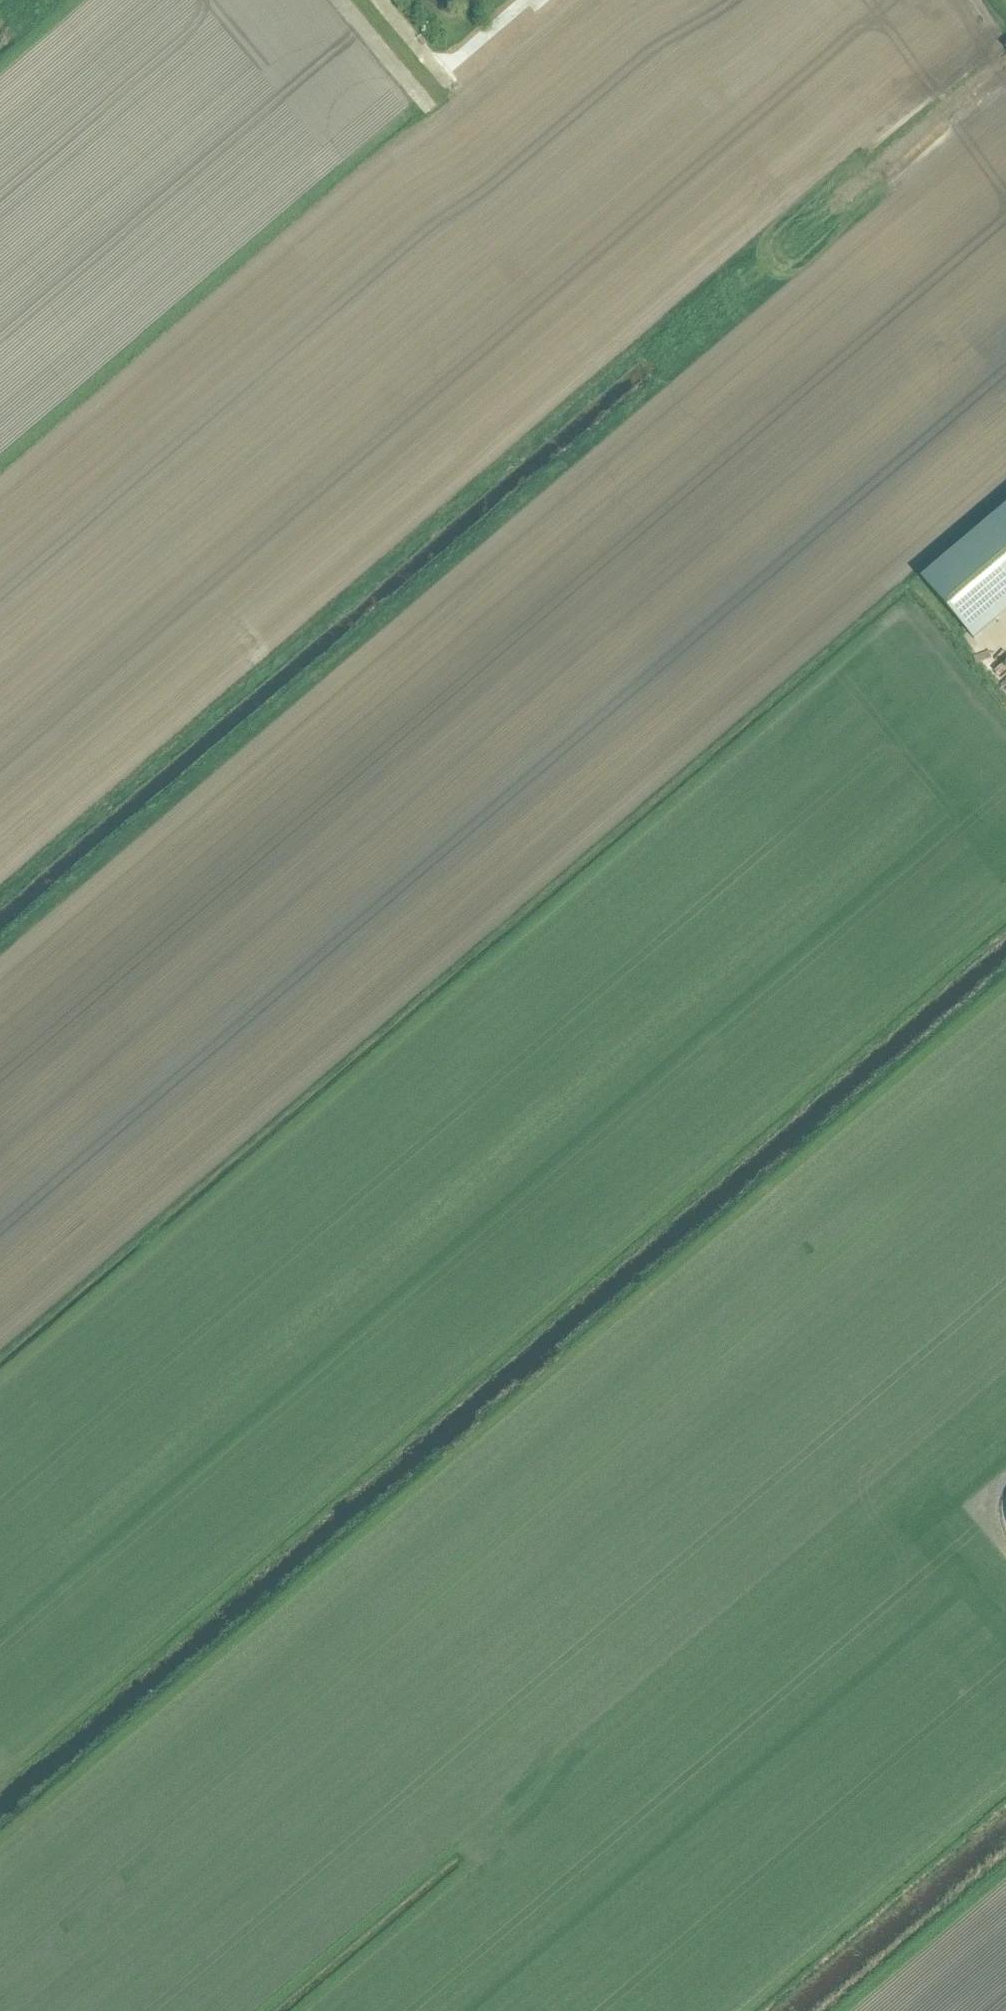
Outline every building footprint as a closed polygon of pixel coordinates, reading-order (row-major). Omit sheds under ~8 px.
[(922,580),(974,641),(1005,613),(1005,508),(922,580)]
